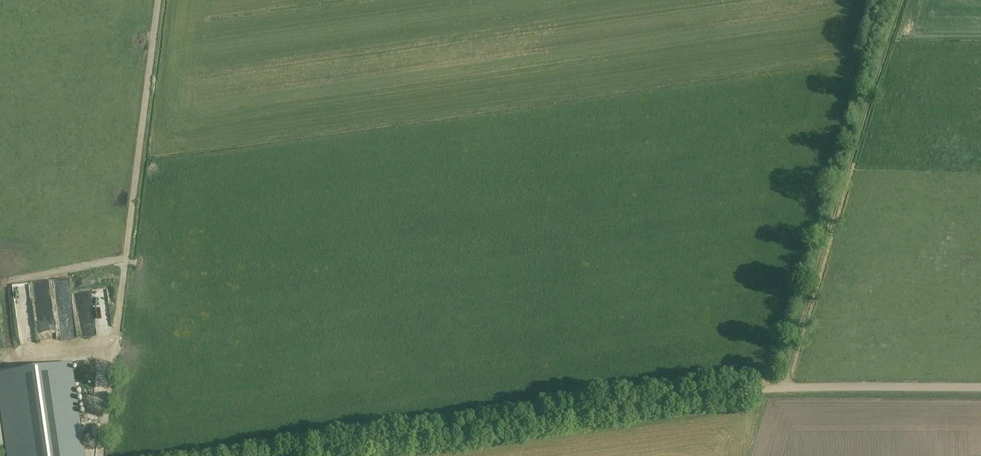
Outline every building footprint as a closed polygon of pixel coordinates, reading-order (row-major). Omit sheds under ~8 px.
[(19,301),(27,301),(27,293),(13,294),(13,304),(19,304),(19,301)] [(62,322),(60,322),(61,329),(70,329),(70,323),(67,323),(66,315),(62,315),(62,322)] [(89,319),(78,319),(79,332),(90,331),(89,319)] [(31,338),(31,321),(16,320),(15,337),(31,338)] [(68,364),(0,374),(0,402),(7,455),(81,455),(68,364)]
